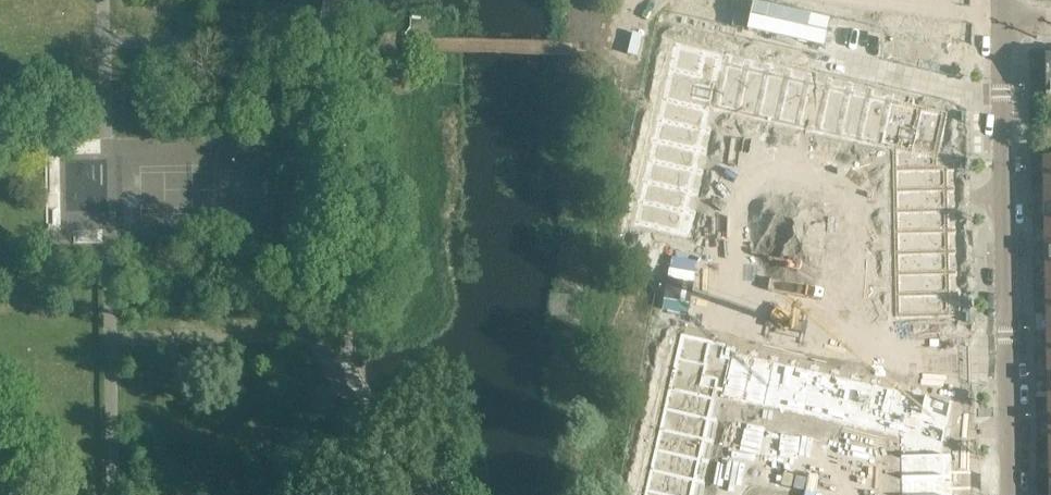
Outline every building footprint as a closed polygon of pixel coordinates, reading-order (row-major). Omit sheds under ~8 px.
[(898,27),(944,26),(943,0),(898,0),(898,27)] [(676,44),(635,222),(680,232),(715,76),(722,78),(715,106),(894,147),(896,253),(897,316),(949,315),(946,166),(937,166),(937,157),(947,112),(725,62),(723,70),(717,69),(720,54),(676,44)] [(1043,159),(1043,180),(1050,180),(1050,158),(1043,159)] [(1043,180),(1043,202),(1050,202),(1050,180),(1043,180)] [(645,494),(692,494),(721,366),(727,367),(721,396),(899,436),(900,494),(953,494),(952,455),(942,455),(942,446),(952,402),(731,351),(729,360),(723,358),(726,343),(682,333),(645,494)]
